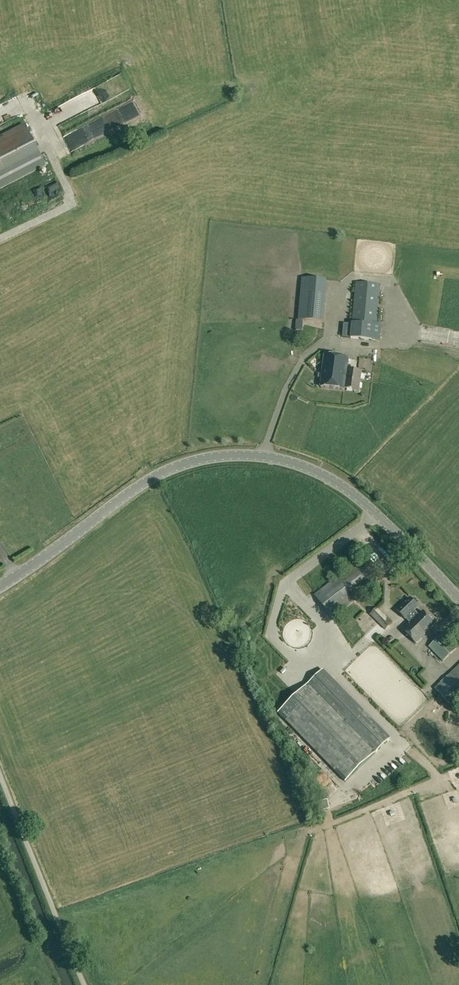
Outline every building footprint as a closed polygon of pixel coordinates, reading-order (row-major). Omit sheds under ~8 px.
[(45,166),(24,125),(0,137),(0,190),(45,166)] [(352,323),(352,325),(350,338),(380,341),(382,323),(377,322),(381,285),(356,282),(352,323)] [(319,378),(322,379),(321,387),(345,390),(345,389),(347,370),(348,358),(324,355),(322,374),(320,374),(319,378)] [(361,371),(347,370),(345,389),(359,390),(361,371)] [(360,559),(314,595),(332,619),(379,583),(360,559)] [(405,619),(410,623),(418,615),(414,610),(418,607),(410,598),(397,611),(405,619)] [(377,608),(370,615),(385,630),(392,623),(377,608)] [(418,615),(410,623),(403,630),(416,644),(425,635),(425,634),(426,633),(435,624),(423,612),(419,615),(418,615)] [(443,661),(457,648),(442,633),(428,646),(443,661)] [(453,707),(454,709),(458,704),(458,664),(434,688),(453,707)] [(322,670),(278,713),(346,783),(390,739),(322,670)]
